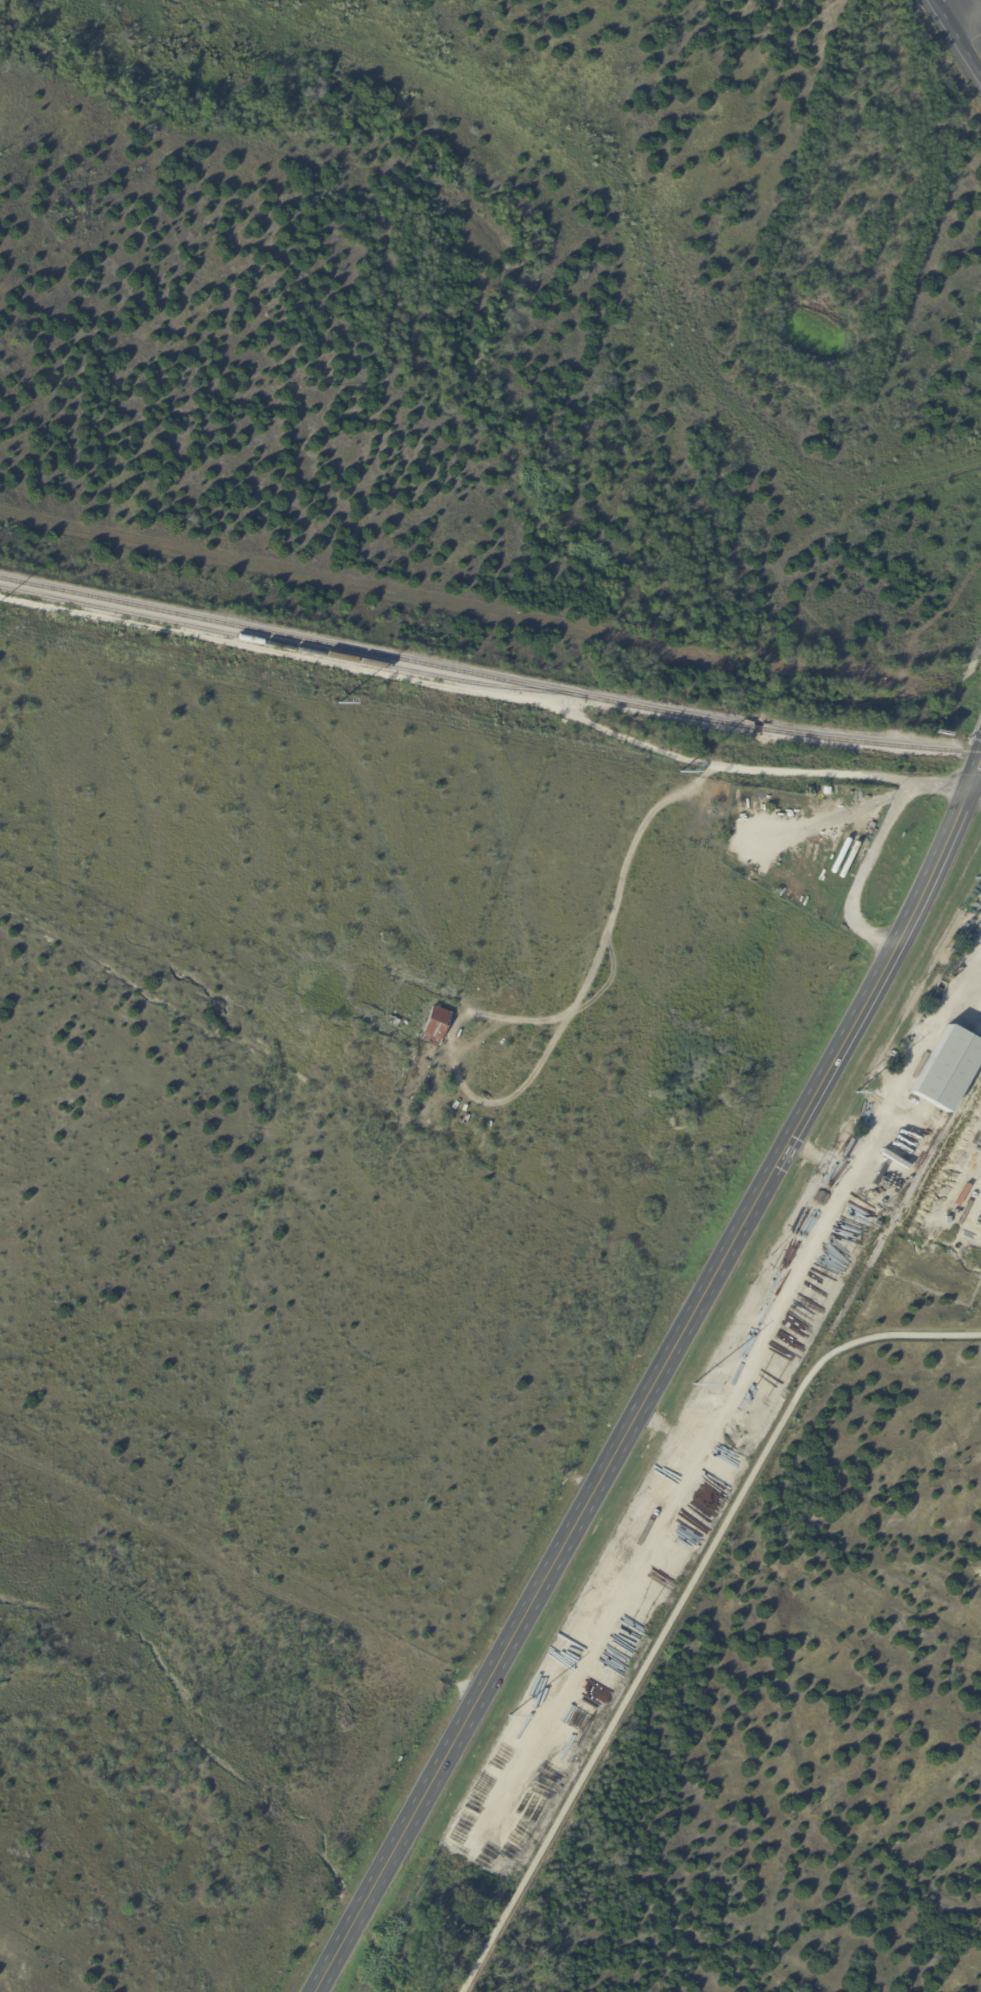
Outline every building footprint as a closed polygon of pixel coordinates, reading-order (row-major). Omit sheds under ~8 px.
[(455,1015),(442,1048),(423,1041),(436,1008),(455,1015)] [(947,1025),(980,1044),(980,1051),(946,1114),(909,1093),(947,1025)]
